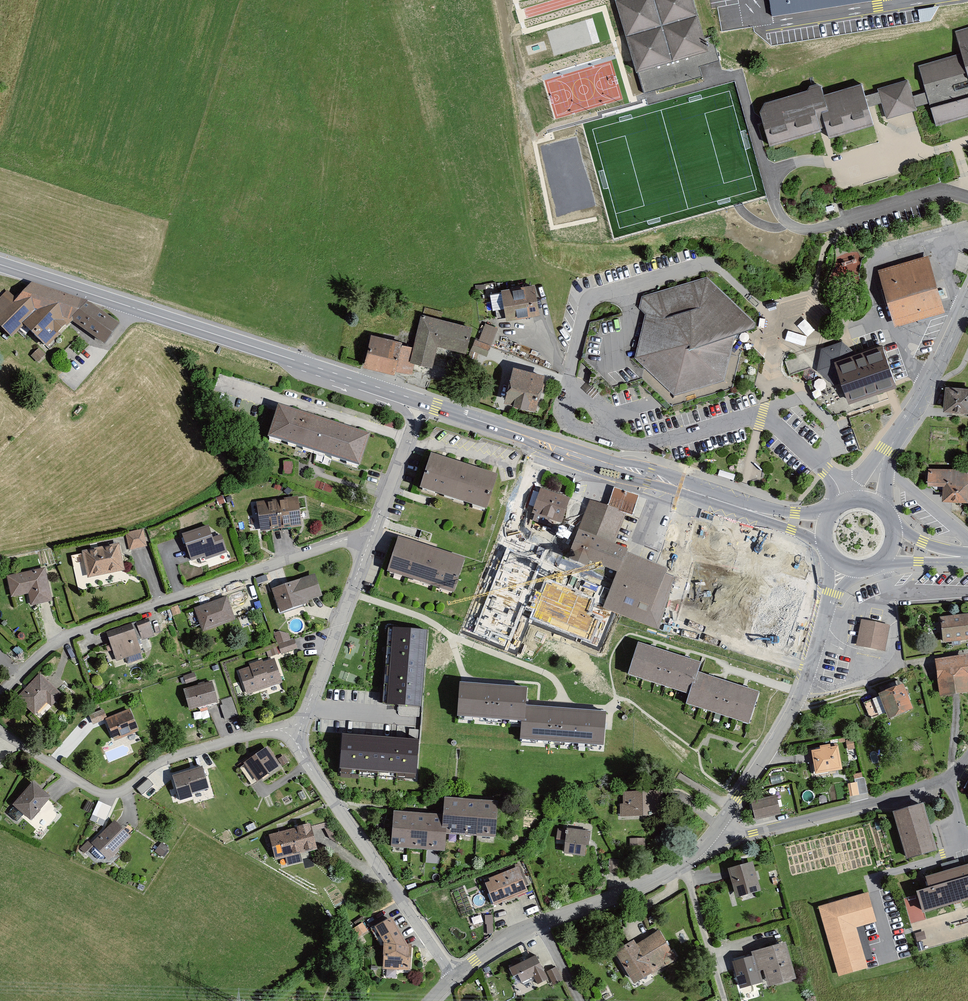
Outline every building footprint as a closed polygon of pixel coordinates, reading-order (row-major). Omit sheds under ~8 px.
[(699,0),(622,0),(647,89),(699,74),(695,61),(715,55),(699,0)] [(967,117),(967,29),(952,33),(958,55),(916,68),(924,98),(927,108),(933,127),(967,117)] [(884,121),(916,113),(915,111),(912,101),(907,82),(876,90),(877,92),(880,102),(884,121)] [(865,96),(861,85),(822,97),(818,84),(809,87),(804,92),(763,104),(760,113),(769,147),(820,131),(823,141),(874,126),(868,106),(865,96)] [(877,92),(865,96),(868,106),(880,102),(877,92)] [(912,101),(915,111),(927,108),(924,98),(912,101)] [(875,270),(892,329),(942,315),(926,256),(875,270)] [(734,336),(753,330),(755,324),(705,277),(640,296),(638,308),(640,312),(642,315),(632,361),(650,378),(672,398),(723,382),(734,336)] [(114,329),(101,319),(85,307),(57,297),(28,287),(13,302),(5,293),(0,298),(0,338),(6,344),(18,333),(43,353),(69,326),(99,350),(114,329)] [(498,293),(503,323),(538,317),(533,287),(498,293)] [(399,345),(368,337),(360,370),(391,378),(392,375),(410,377),(413,368),(430,371),(434,350),(463,357),(470,330),(419,317),(410,350),(398,349),(399,345)] [(486,359),(498,331),(485,326),(478,343),(475,342),(470,352),(486,359)] [(875,394),(894,387),(880,346),(855,354),(842,342),(819,349),(815,372),(831,386),(835,385),(843,405),(875,394)] [(505,405),(537,414),(547,375),(515,367),(505,405)] [(831,386),(815,372),(814,379),(807,380),(814,400),(835,415),(878,401),(875,394),(843,405),(835,385),(831,386)] [(943,411),(967,413),(967,389),(945,387),(943,411)] [(262,444),(352,472),(362,439),(339,432),(294,417),(273,411),(262,444)] [(421,487),(487,508),(498,475),(432,453),(421,487)] [(967,502),(967,471),(928,470),(928,486),(942,486),(942,502),(967,502)] [(537,510),(564,519),(571,498),(544,489),(537,510)] [(606,606),(632,617),(652,567),(610,550),(626,511),(634,514),(638,503),(615,494),(610,506),(595,500),(575,550),(621,568),(606,606)] [(287,529),(299,528),(295,498),(254,504),(258,533),(273,531),(287,529)] [(692,523),(665,601),(787,640),(804,585),(801,559),(692,523)] [(203,562),(225,554),(219,538),(210,541),(205,528),(180,537),(189,562),(202,558),(203,562)] [(124,536),(128,553),(147,549),(142,532),(124,536)] [(388,571),(454,592),(465,559),(399,537),(388,571)] [(86,580),(122,573),(116,546),(80,554),(86,580)] [(513,550),(481,624),(511,636),(527,599),(532,586),(542,562),(513,550)] [(29,608),(50,604),(43,570),(5,578),(9,600),(26,596),(29,608)] [(278,615),(307,606),(306,602),(319,598),(312,578),(271,591),(278,615)] [(540,603),(535,615),(553,622),(555,617),(590,631),(596,615),(590,613),(595,600),(549,582),(545,592),(540,603)] [(545,592),(532,586),(527,599),(540,603),(545,592)] [(192,610),(201,634),(234,623),(225,598),(192,610)] [(967,640),(967,614),(940,617),(943,643),(967,640)] [(135,623),(141,641),(153,637),(147,619),(135,623)] [(856,645),(887,650),(891,624),(861,619),(856,645)] [(105,633),(115,662),(140,654),(130,625),(105,633)] [(424,667),(427,631),(391,628),(388,664),(424,667)] [(630,671),(693,689),(697,672),(700,662),(638,643),(630,671)] [(939,695),(967,691),(967,660),(967,655),(934,659),(939,695)] [(238,671),(246,696),(280,685),(273,660),(262,663),(261,661),(248,665),(249,667),(238,671)] [(421,707),(424,667),(388,664),(385,704),(421,707)] [(688,706),(749,724),(759,691),(697,672),(693,689),(688,706)] [(44,704),(49,708),(60,695),(37,674),(13,701),(32,717),(44,704)] [(457,715),(523,721),(525,704),(527,688),(460,681),(457,715)] [(181,691),(187,712),(216,704),(210,683),(181,691)] [(889,719),(913,708),(903,685),(879,695),(889,719)] [(522,738),(604,744),(606,711),(525,704),(523,721),(522,738)] [(111,742),(136,733),(127,711),(106,720),(102,710),(88,716),(92,726),(104,722),(111,742)] [(339,771),(377,774),(380,739),(342,736),(339,771)] [(377,774),(416,777),(418,741),(380,739),(377,774)] [(810,754),(814,778),(841,773),(837,749),(829,751),(828,746),(817,747),(818,752),(810,754)] [(242,765),(254,783),(278,768),(266,750),(242,765)] [(187,796),(204,791),(197,769),(168,778),(176,804),(189,800),(187,796)] [(864,777),(846,782),(850,796),(868,792),(864,777)] [(10,807),(26,823),(47,801),(30,785),(10,807)] [(654,794),(619,795),(620,807),(616,808),(616,819),(655,818),(654,794)] [(753,822),(780,816),(776,797),(749,803),(753,822)] [(98,801),(89,819),(103,825),(111,807),(98,801)] [(442,857),(443,840),(492,843),(495,806),(483,805),(467,804),(451,803),(441,802),(439,820),(431,820),(416,818),(399,817),(390,817),(388,853),(442,857)] [(905,862),(935,853),(921,807),(891,816),(905,862)] [(107,861),(128,838),(111,822),(89,845),(107,861)] [(273,861),(313,852),(307,827),(267,836),(273,861)] [(561,857),(582,858),(583,848),(587,848),(587,831),(556,830),(555,841),(562,842),(561,857)] [(735,899),(760,892),(751,864),(727,871),(735,899)] [(967,903),(967,867),(922,880),(925,892),(914,895),(921,917),(967,903)] [(516,868),(486,880),(488,884),(481,886),(491,909),(527,894),(516,868)] [(837,980),(867,971),(854,929),(875,923),(867,895),(816,909),(837,980)] [(381,945),(408,946),(392,916),(371,927),(381,945)] [(362,921),(352,929),(358,937),(368,929),(362,921)] [(632,988),(678,962),(661,932),(634,947),(632,943),(613,953),(632,988)] [(381,968),(408,969),(408,946),(381,945),(381,968)] [(764,991),(793,984),(782,946),(749,955),(750,959),(737,962),(742,979),(759,974),(764,991)] [(515,987),(530,981),(533,988),(546,982),(535,958),(508,970),(515,987)] [(547,973),(554,985),(563,980),(556,968),(547,973)]
